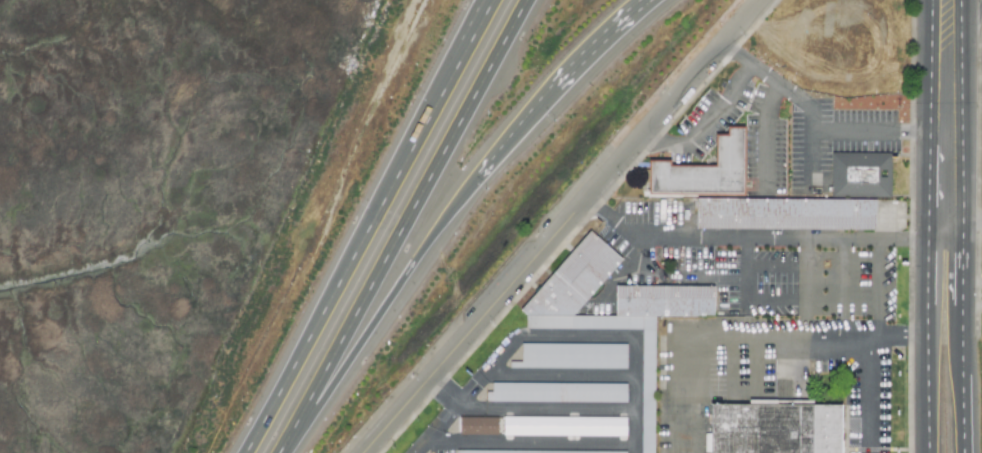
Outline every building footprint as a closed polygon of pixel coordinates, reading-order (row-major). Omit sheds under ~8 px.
[(696,229),(875,230),(875,200),(743,199),(743,128),(729,128),(729,137),(717,137),(716,167),(669,167),(669,162),(650,162),(649,196),(696,196),(696,229)] [(831,152),(830,196),(890,197),(891,153),(831,152)] [(652,317),(714,316),(713,285),(615,287),(615,315),(573,316),(621,258),(587,231),(521,311),(525,315),(525,329),(639,328),(641,452),(654,452),(652,317)] [(626,369),(626,344),(521,343),(521,362),(510,362),(510,368),(626,369)] [(626,402),(626,384),(491,383),(491,392),(485,392),(485,401),(626,402)] [(841,404),(748,403),(748,404),(710,404),(710,452),(841,452),(841,404)] [(497,418),(460,417),(460,435),(497,435),(497,418)] [(625,418),(503,417),(503,436),(625,436),(625,418)]
